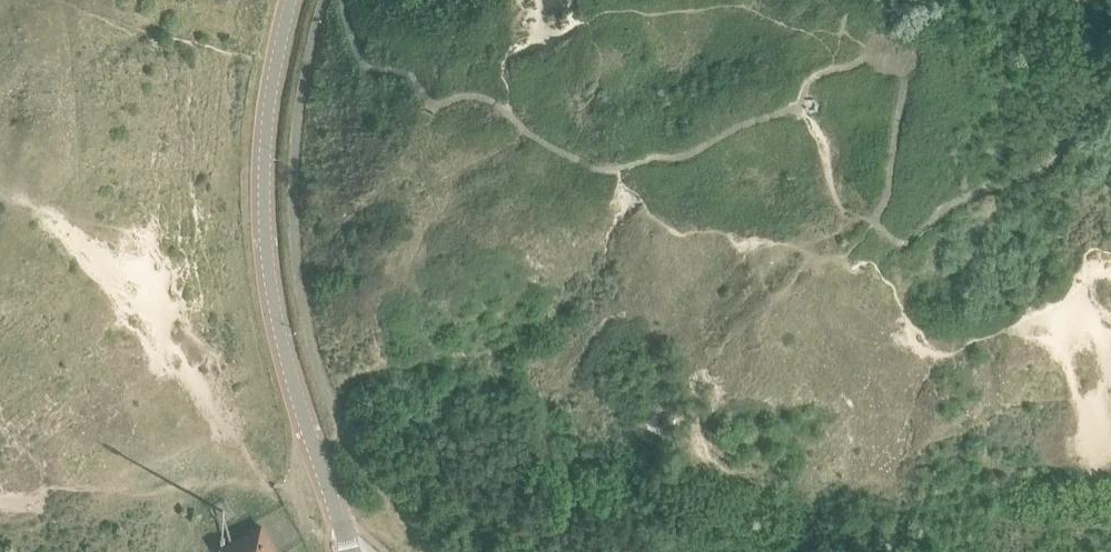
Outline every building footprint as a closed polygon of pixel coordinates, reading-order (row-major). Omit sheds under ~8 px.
[(260,525),(233,542),(231,543),(222,548),(225,551),(273,551),(275,551),(260,525)]
